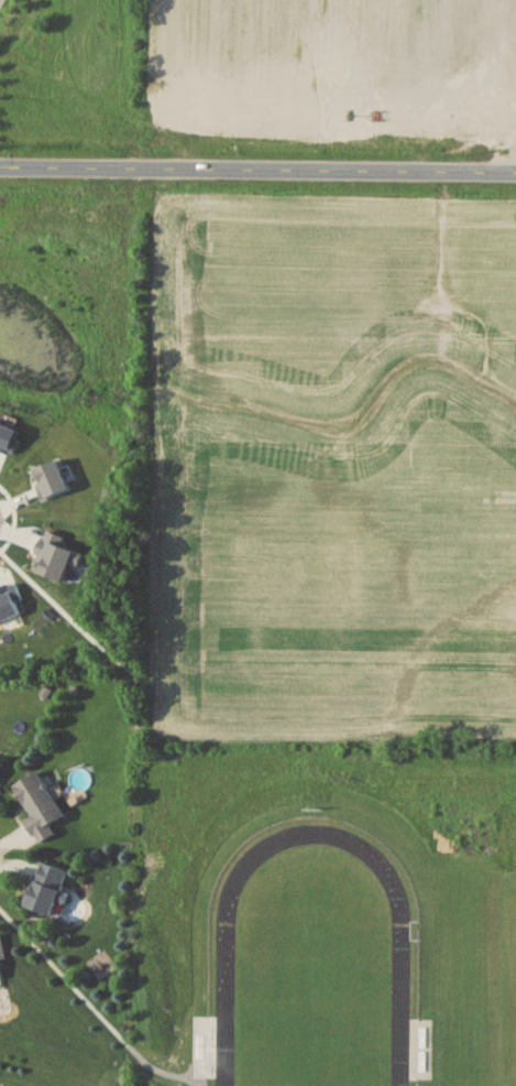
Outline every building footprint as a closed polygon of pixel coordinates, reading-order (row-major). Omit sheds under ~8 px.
[(39,842),(55,832),(50,822),(63,814),(38,769),(14,783),(32,815),(26,819),(39,842)] [(69,870),(41,860),(25,904),(53,914),(69,870)]
